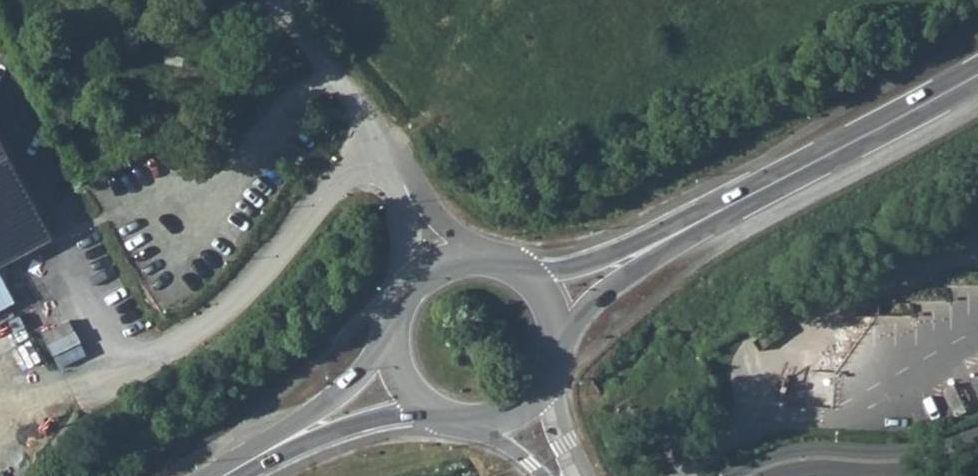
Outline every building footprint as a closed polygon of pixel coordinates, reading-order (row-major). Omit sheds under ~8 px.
[(53,243),(0,128),(0,267),(53,243)] [(953,286),(916,285),(915,317),(952,319),(953,286)]
